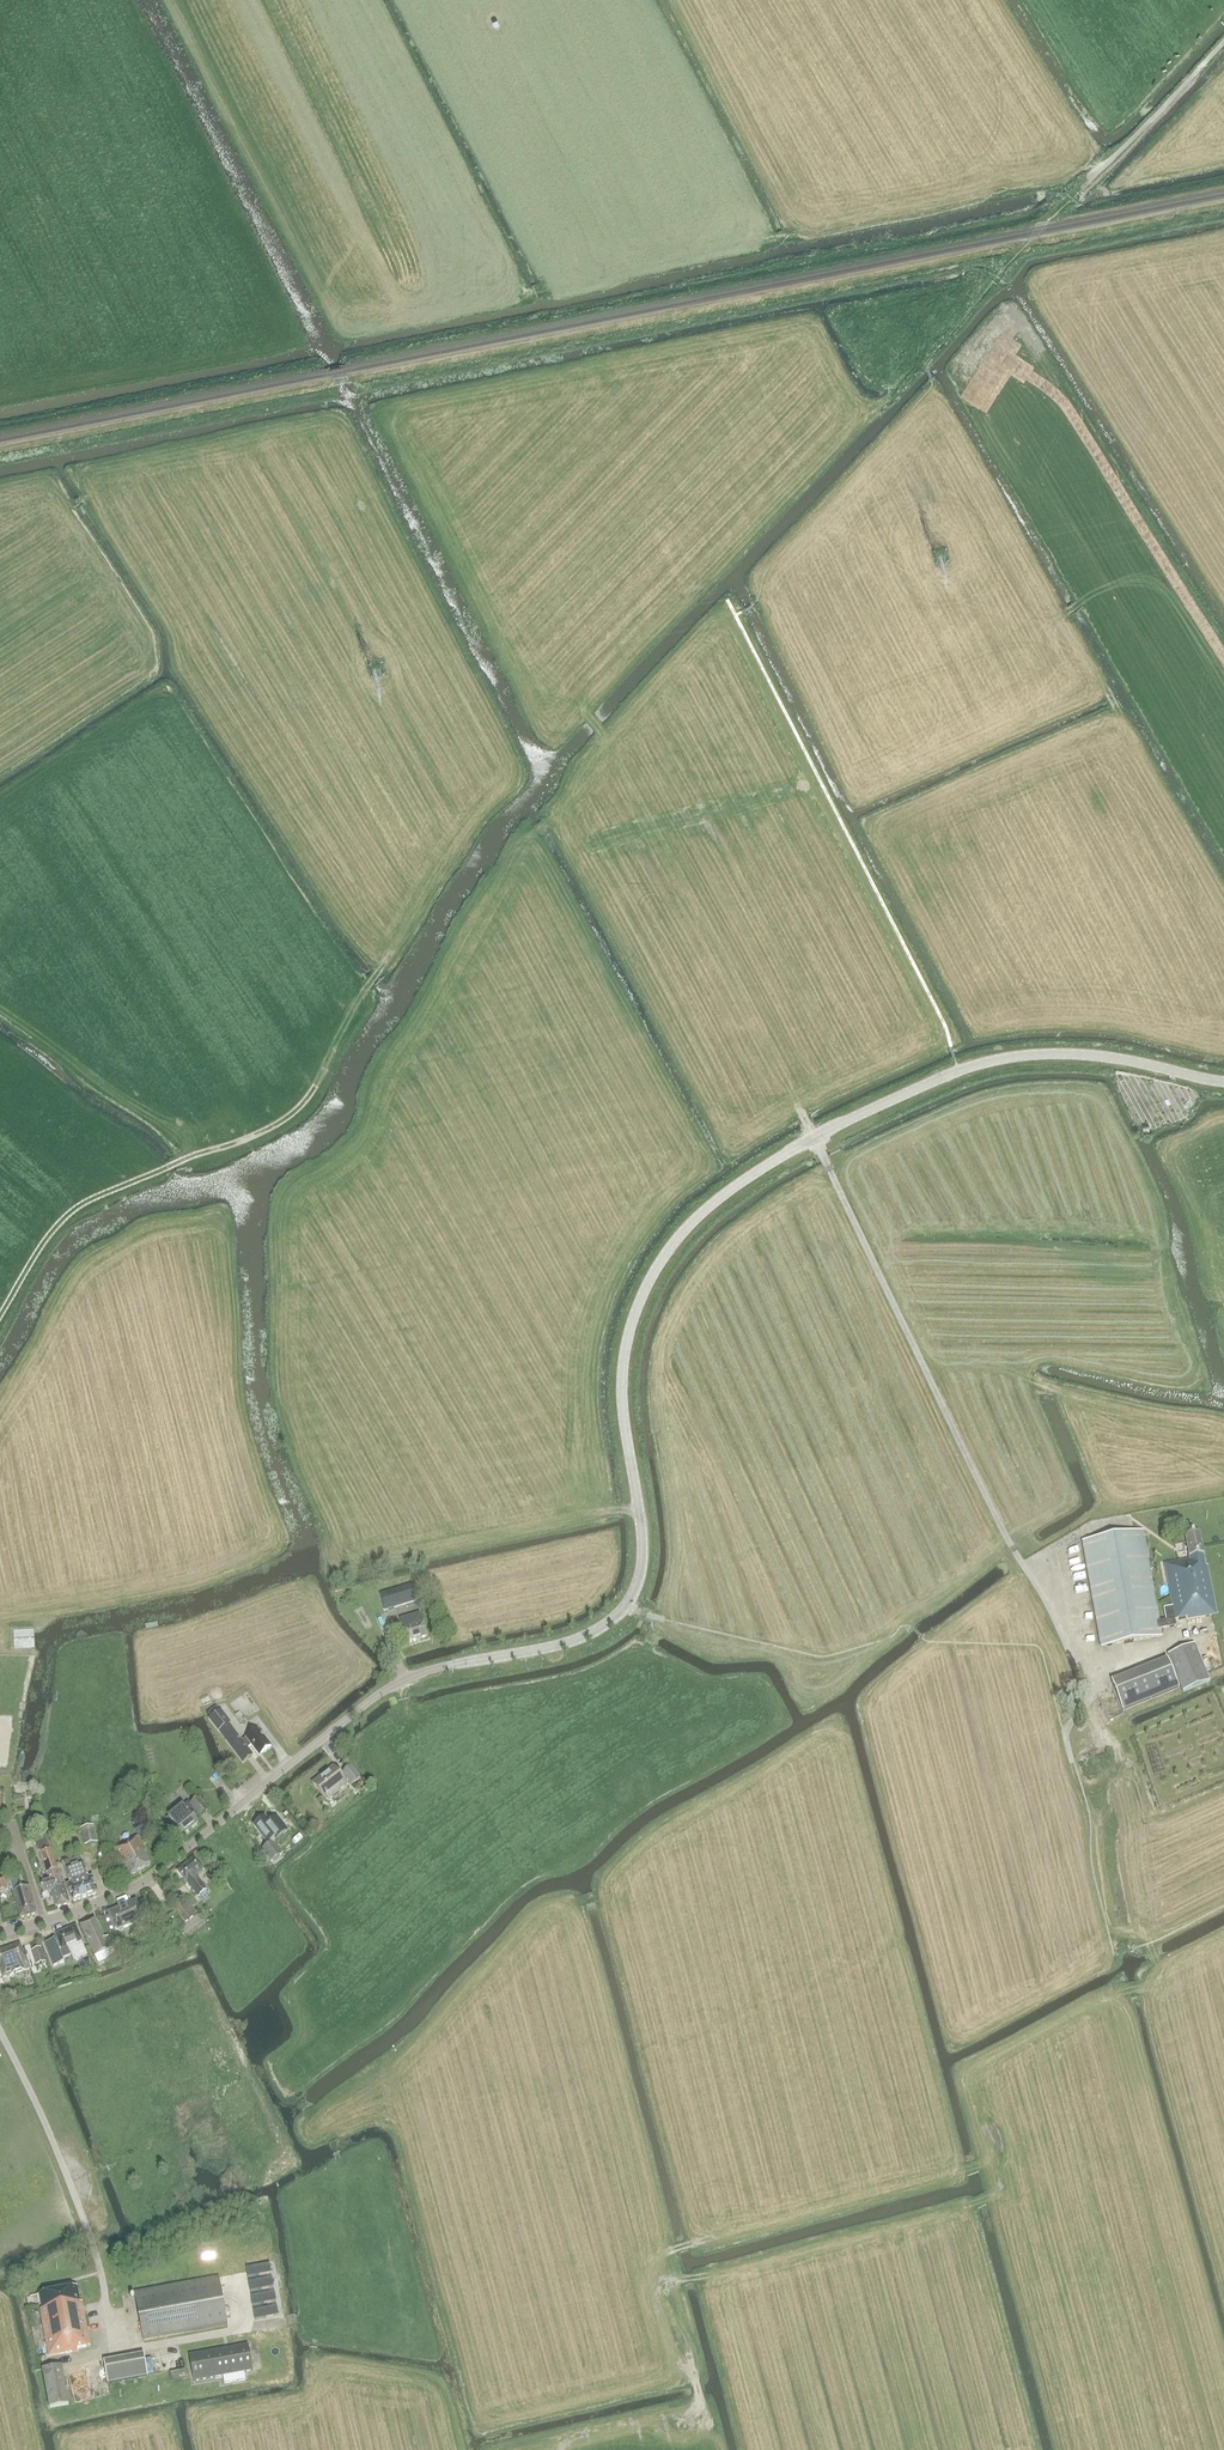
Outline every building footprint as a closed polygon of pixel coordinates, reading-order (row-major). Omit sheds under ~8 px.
[(1185,1620),(1217,1615),(1208,1565),(1205,1566),(1199,1533),(1185,1536),(1189,1560),(1164,1564),(1172,1607),(1163,1608),(1165,1620),(1158,1621),(1142,1530),(1081,1541),(1100,1647),(1161,1636),(1159,1629),(1175,1626),(1174,1620),(1185,1618),(1185,1620)] [(412,1584),(416,1598),(429,1594),(425,1580),(412,1584)] [(417,1600),(416,1598),(412,1584),(412,1583),(379,1593),(385,1610),(417,1600)] [(406,1643),(427,1636),(423,1623),(420,1613),(399,1619),(406,1643)] [(1182,1692),(1209,1681),(1194,1644),(1167,1655),(1182,1692)] [(220,1709),(209,1717),(208,1718),(218,1731),(229,1723),(231,1722),(220,1709)] [(242,1740),(235,1732),(225,1740),(242,1763),(253,1755),(247,1747),(251,1745),(259,1755),(271,1746),(257,1728),(242,1740)] [(352,1784),(359,1778),(350,1766),(342,1772),(344,1774),(341,1776),(334,1767),(312,1784),(325,1800),(346,1783),(345,1781),(348,1779),(352,1784)] [(199,1816),(208,1809),(198,1797),(190,1803),(188,1801),(182,1806),(168,1817),(174,1824),(173,1825),(182,1836),(198,1822),(194,1817),(198,1814),(199,1816)] [(285,1831),(288,1829),(275,1813),(267,1819),(265,1816),(253,1825),(265,1841),(276,1831),(278,1833),(283,1828),(285,1831)] [(145,1818),(139,1822),(144,1831),(150,1828),(145,1818)] [(97,1842),(93,1825),(79,1828),(83,1845),(97,1842)] [(40,1851),(50,1848),(45,1833),(33,1838),(38,1851),(40,1851)] [(130,1875),(150,1864),(144,1852),(146,1851),(138,1836),(132,1840),(131,1838),(112,1849),(121,1865),(123,1863),(130,1875)] [(271,1862),(281,1854),(272,1842),(262,1849),(271,1862)] [(63,1886),(50,1848),(40,1851),(47,1873),(46,1873),(49,1880),(40,1883),(43,1893),(47,1892),(51,1891),(63,1886)] [(72,1901),(97,1893),(92,1877),(88,1878),(80,1856),(62,1863),(70,1885),(67,1886),(72,1901)] [(197,1897),(206,1889),(196,1876),(204,1869),(194,1857),(177,1871),(197,1897)] [(20,1917),(36,1913),(29,1887),(23,1889),(19,1878),(9,1881),(20,1917)] [(56,1907),(69,1903),(64,1886),(63,1886),(51,1891),(47,1892),(49,1898),(53,1897),(56,1907)] [(191,1907),(194,1904),(187,1895),(181,1900),(180,1899),(172,1905),(185,1922),(193,1916),(196,1913),(191,1907)] [(144,1919),(144,1918),(151,1915),(144,1899),(137,1902),(136,1900),(122,1906),(130,1925),(144,1919)] [(116,1931),(130,1925),(122,1906),(108,1912),(109,1917),(103,1919),(109,1934),(116,1931)] [(95,1955),(106,1950),(113,1947),(108,1936),(104,1938),(100,1930),(94,1918),(91,1919),(83,1923),(80,1925),(94,1956),(95,1955)] [(62,1957),(71,1953),(73,1960),(87,1955),(81,1941),(82,1941),(76,1926),(56,1934),(57,1939),(55,1940),(55,1939),(44,1943),(53,1966),(64,1962),(62,1957)] [(22,1950),(20,1944),(0,1951),(0,1972),(2,1978),(31,1968),(25,1949),(22,1950)] [(45,1962),(41,1947),(31,1950),(35,1965),(45,1962)] [(273,2264),(249,2268),(251,2277),(274,2273),(273,2264)] [(143,2340),(227,2325),(218,2277),(135,2292),(143,2340)] [(275,2279),(252,2283),(253,2292),(277,2288),(275,2279)] [(90,2346),(89,2343),(82,2301),(79,2301),(76,2286),(38,2293),(41,2305),(39,2305),(48,2356),(78,2350),(77,2348),(90,2346)] [(278,2294),(254,2298),(256,2308),(280,2303),(278,2294)] [(281,2309),(257,2313),(259,2323),(282,2318),(281,2309)] [(189,2355),(194,2381),(223,2376),(224,2383),(245,2379),(244,2372),(253,2371),(248,2344),(189,2355)] [(103,2360),(107,2383),(148,2376),(144,2353),(103,2360)] [(49,2408),(68,2404),(61,2365),(42,2369),(49,2408)]
